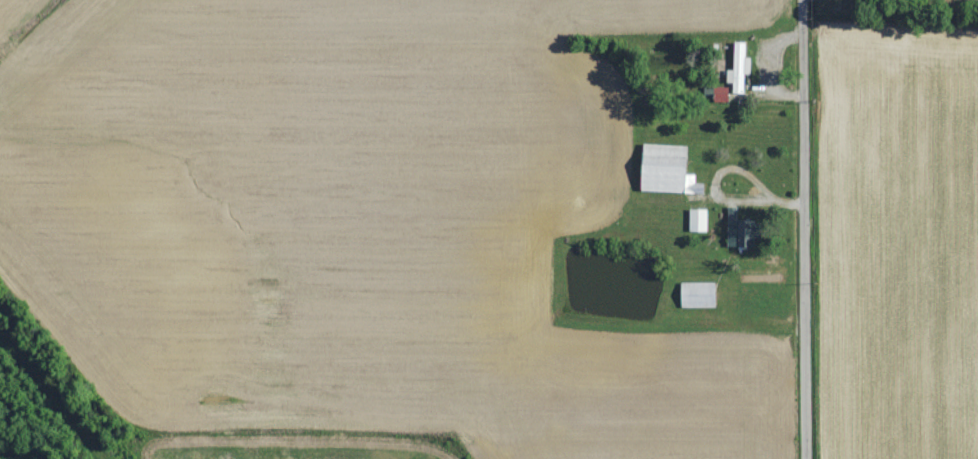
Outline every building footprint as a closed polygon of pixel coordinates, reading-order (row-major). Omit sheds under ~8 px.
[(742,72),(748,72),(749,56),(743,55),(743,41),(733,40),(732,68),(725,68),(725,81),(731,81),(731,91),(742,91),(742,72)] [(726,100),(727,85),(712,85),(711,100),(726,100)] [(639,189),(684,191),(684,185),(693,185),(693,173),(684,172),(686,144),(641,142),(639,189)] [(705,207),(687,208),(688,229),(705,229),(705,207)] [(725,245),(743,246),(745,218),(734,218),(734,213),(727,213),(725,245)]
